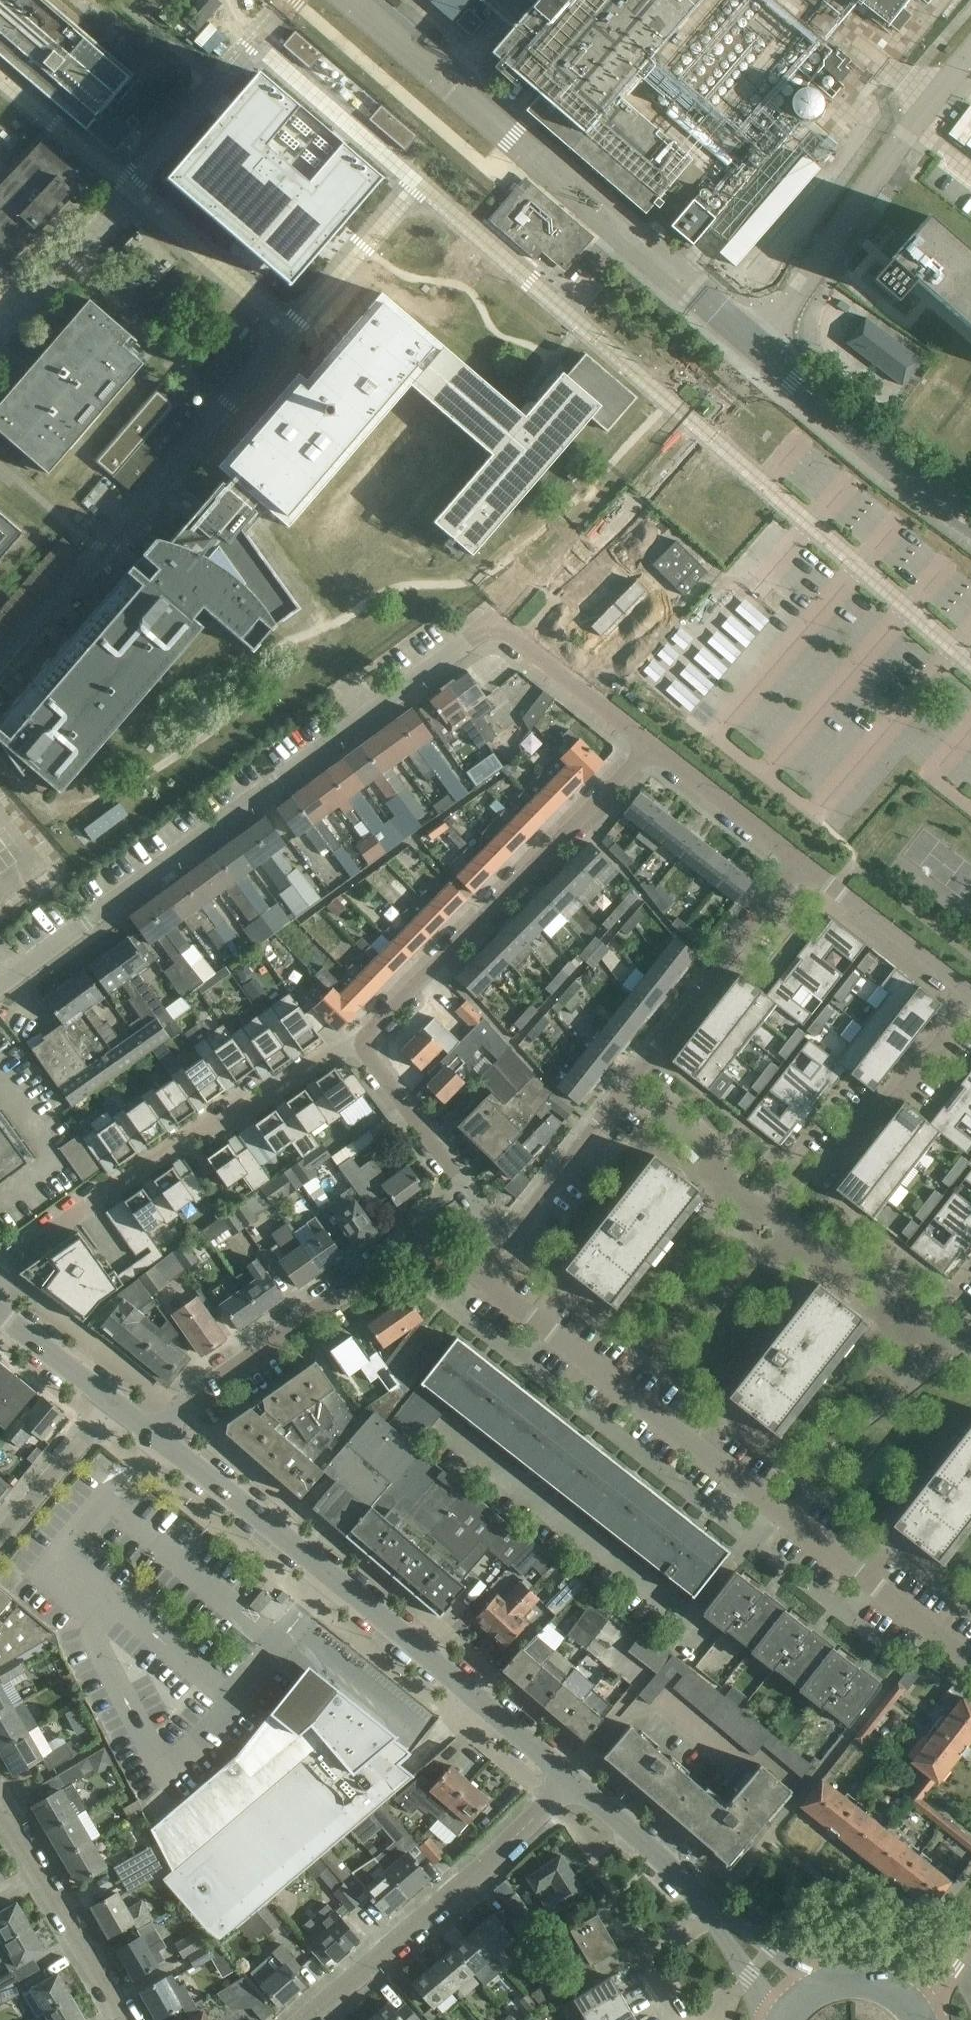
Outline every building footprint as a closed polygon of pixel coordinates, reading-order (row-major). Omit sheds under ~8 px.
[(86,131),(87,130),(114,153),(161,98),(134,75),(131,71),(151,48),(115,18),(99,37),(123,58),(119,62),(48,0),(0,0),(0,56),(86,131)] [(148,13),(159,0),(133,0),(148,13)] [(491,54),(540,95),(526,111),(539,121),(645,214),(654,204),(659,208),(664,202),(659,198),(692,161),(618,96),(701,0),(538,0),(504,39),(491,54)] [(888,25),(889,25),(899,33),(912,15),(903,8),(910,0),(857,0),(888,25)] [(484,22),(468,8),(456,23),(472,37),(484,22)] [(295,31),(283,45),(310,69),(323,55),(295,31)] [(851,61),(837,49),(831,56),(829,55),(821,65),(841,82),(850,72),(845,67),(851,61)] [(259,73),(167,179),(238,240),(271,269),(290,285),(328,241),(382,179),(259,73)] [(822,81),(821,82),(822,84),(823,86),(824,87),(826,87),(828,88),(829,87),(831,86),(832,85),(833,84),(833,82),(833,80),(832,79),(831,77),(830,77),(829,76),(827,76),(825,76),(824,77),(822,79),(822,81)] [(810,87),(807,87),(804,87),(803,88),(800,89),(799,89),(798,90),(795,92),(793,94),(792,97),(791,98),(791,100),(791,102),(790,104),(791,107),(791,108),(792,111),(793,112),(795,115),(797,117),(798,118),(800,119),(802,120),(805,120),(806,120),(809,120),(812,120),(814,119),(815,119),(817,117),(819,116),(820,115),(820,114),(822,111),(823,110),(823,109),(823,107),(824,106),(824,103),(824,101),(823,100),(822,97),(822,96),(821,94),(819,92),(817,90),(815,89),(813,88),(811,88),(810,87)] [(964,146),(970,137),(970,103),(970,102),(947,132),(964,146)] [(381,105),(369,120),(405,151),(418,137),(381,105)] [(0,185),(0,273),(1,273),(76,194),(83,201),(102,180),(51,132),(0,185)] [(519,188),(500,210),(511,220),(501,231),(535,261),(545,250),(562,265),(573,252),(561,242),(575,226),(562,214),(557,221),(519,188)] [(692,201),(670,227),(692,245),(714,219),(692,201)] [(970,330),(970,253),(929,216),(872,280),(897,302),(915,281),(970,330)] [(177,262),(141,227),(122,247),(158,281),(177,262)] [(0,720),(0,741),(24,776),(25,774),(23,771),(29,765),(61,793),(204,627),(194,618),(203,608),(241,640),(254,651),(271,630),(277,625),(278,623),(299,608),(246,534),(268,509),(289,527),(411,384),(492,455),(434,522),(472,555),(591,417),(607,431),(637,397),(586,352),(572,369),(566,376),(562,373),(542,397),(535,391),(527,400),(529,402),(520,412),(382,293),(307,380),(299,374),(219,466),(233,478),(227,485),(223,482),(171,542),(167,541),(164,540),(160,540),(156,539),(142,555),(143,556),(152,564),(158,569),(149,579),(133,566),(125,575),(0,720)] [(89,300),(0,404),(0,431),(26,454),(20,461),(30,470),(37,462),(50,473),(143,365),(123,348),(132,337),(89,300)] [(921,360),(865,317),(846,343),(902,386),(921,360)] [(163,389),(97,465),(114,479),(120,472),(179,403),(163,389)] [(113,480),(128,493),(195,416),(179,402),(179,403),(120,472),(113,480)] [(0,512),(0,561),(24,533),(0,512)] [(708,572),(676,540),(652,565),(684,596),(708,572)] [(0,610),(0,641),(16,623),(0,610)] [(466,670),(446,684),(476,725),(488,744),(497,737),(483,717),(495,709),(466,670)] [(480,750),(488,744),(476,725),(446,684),(427,698),(429,701),(419,709),(445,745),(453,739),(452,734),(447,725),(456,718),(457,719),(480,750)] [(555,700),(544,691),(522,718),(530,732),(551,704),(555,700)] [(434,775),(448,794),(454,802),(464,795),(426,741),(432,736),(424,725),(412,709),(396,721),(434,775)] [(399,761),(408,754),(427,780),(434,775),(396,721),(379,734),(399,761)] [(562,756),(560,759),(584,782),(603,763),(579,739),(579,740),(568,730),(561,737),(572,747),(562,756)] [(416,820),(424,814),(390,767),(399,761),(379,734),(361,746),(397,794),(416,820)] [(364,786),(373,780),(388,800),(397,794),(361,746),(344,759),(364,786)] [(547,754),(555,761),(543,773),(552,782),(549,784),(565,800),(584,782),(560,759),(562,756),(554,748),(547,754)] [(494,752),(484,759),(494,773),(503,767),(504,767),(494,752)] [(372,833),(386,851),(403,839),(396,830),(389,835),(357,791),(364,786),(344,759),(327,772),(328,773),(362,819),(372,833)] [(504,767),(503,767),(510,774),(517,766),(511,760),(504,767)] [(309,785),(329,812),(338,805),(353,826),(362,819),(328,773),(327,772),(309,785)] [(524,791),(533,800),(531,803),(547,819),(565,800),(549,784),(552,782),(543,773),(524,791)] [(328,846),(350,876),(360,870),(321,818),(329,812),(309,785),(292,797),(328,846)] [(526,807),(515,818),(512,821),(529,837),(532,834),(547,819),(531,803),(533,800),(524,791),(518,798),(526,807)] [(623,814),(642,829),(658,808),(640,793),(623,814)] [(388,800),(385,803),(388,807),(395,816),(390,820),(403,838),(420,826),(416,820),(397,794),(388,800)] [(432,805),(438,813),(444,809),(454,802),(448,794),(432,805)] [(292,797),(276,809),(296,836),(303,831),(320,852),(328,846),(292,797)] [(496,799),(489,806),(499,817),(506,810),(496,799)] [(120,803),(84,829),(93,841),(128,815),(120,803)] [(661,844),(677,823),(658,808),(642,829),(636,838),(654,852),(661,844)] [(529,837),(512,821),(515,818),(506,810),(499,817),(488,828),(496,837),(494,839),(510,856),(529,837)] [(249,829),(307,907),(319,899),(297,867),(294,869),(279,849),(286,844),(265,817),(249,829)] [(442,832),(463,853),(469,847),(443,820),(442,820),(440,822),(436,824),(419,838),(425,845),(442,832)] [(679,858),(696,837),(677,823),(661,844),(679,858)] [(492,874),(510,856),(494,839),(496,837),(488,828),(481,835),(490,844),(478,855),(476,858),(492,874)] [(252,869),(261,863),(282,892),(297,914),(307,907),(249,829),(232,841),(252,869)] [(386,851),(372,833),(356,845),(369,863),(386,851)] [(698,873),(714,852),(696,837),(679,858),(698,873)] [(232,841),(215,854),(273,932),(290,920),(281,908),(273,913),(272,912),(244,875),(252,869),(232,841)] [(590,843),(573,860),(592,878),(609,862),(590,843)] [(618,860),(623,853),(624,852),(615,844),(608,850),(618,860)] [(448,868),(473,893),(492,874),(476,858),(478,855),(469,847),(463,853),(448,868)] [(624,852),(623,853),(618,860),(626,868),(633,861),(624,852)] [(717,887),(733,866),(714,852),(698,873),(717,887)] [(253,924),(261,919),(271,933),(273,932),(215,854),(197,867),(217,895),(226,888),(253,924)] [(576,895),(587,906),(603,889),(592,878),(573,860),(557,877),(576,895)] [(752,881),(733,866),(717,887),(726,895),(736,902),(752,881)] [(197,867),(180,880),(216,928),(217,928),(228,943),(235,937),(209,901),(217,895),(197,867)] [(649,896),(655,889),(644,876),(637,881),(649,896)] [(559,912),(576,895),(557,877),(540,893),(559,912)] [(216,928),(180,880),(163,892),(182,920),(187,917),(195,928),(196,929),(201,926),(218,949),(226,944),(215,929),(216,928)] [(450,884),(435,899),(425,890),(419,896),(429,906),(431,903),(447,919),(466,900),(465,900),(450,884)] [(663,899),(655,889),(649,896),(664,915),(668,911),(675,903),(668,895),(663,899)] [(182,920),(163,892),(145,905),(181,953),(189,947),(174,927),(182,920)] [(542,929),(559,912),(540,893),(524,910),(542,929)] [(616,907),(623,913),(631,904),(624,897),(616,907)] [(327,907),(336,916),(345,907),(336,898),(327,907)] [(447,919),(431,903),(429,906),(417,918),(407,908),(400,915),(410,924),(413,922),(429,938),(447,919)] [(202,983),(181,953),(145,905),(130,917),(150,944),(157,939),(172,960),(175,963),(162,972),(182,998),(202,983)] [(602,924),(609,930),(623,913),(616,907),(602,924)] [(507,927),(526,946),(542,929),(524,910),(507,927)] [(644,916),(636,910),(628,919),(635,926),(644,916)] [(797,956),(834,985),(843,974),(823,959),(833,947),(852,962),(866,945),(828,916),(827,917),(832,920),(815,941),(810,938),(797,956)] [(681,932),(687,925),(677,917),(671,924),(681,932)] [(620,929),(627,935),(635,926),(628,919),(620,929)] [(413,922),(410,924),(399,936),(389,927),(382,934),(392,943),(395,941),(411,956),(429,938),(413,922)] [(697,933),(687,925),(681,932),(691,940),(697,933)] [(507,927),(490,944),(509,963),(515,968),(531,952),(525,947),(526,946),(507,927)] [(108,953),(130,984),(155,1018),(164,1011),(147,988),(145,989),(136,975),(149,966),(154,962),(135,935),(129,939),(128,937),(108,953)] [(586,946),(594,952),(602,943),(595,936),(586,946)] [(659,956),(680,973),(695,954),(674,937),(659,956)] [(362,938),(356,945),(364,952),(370,945),(362,938)] [(395,941),(392,943),(380,955),(370,945),(364,952),(374,962),(376,959),(392,975),(411,956),(395,941)] [(594,952),(601,958),(609,949),(602,943),(594,952)] [(509,963),(490,944),(473,961),(493,980),(494,979),(509,963)] [(202,983),(214,975),(192,945),(189,947),(181,953),(202,983)] [(578,955),(585,961),(594,952),(586,946),(578,955)] [(585,961),(593,968),(601,958),(594,952),(585,961)] [(153,1019),(155,1018),(130,984),(108,953),(89,966),(109,995),(123,985),(132,998),(129,1000),(141,1017),(146,1024),(153,1019)] [(874,960),(866,954),(856,967),(864,973),(874,960)] [(659,956),(645,975),(665,991),(680,973),(659,956)] [(821,1002),(834,985),(797,956),(796,956),(801,960),(784,981),(779,978),(766,995),(803,1025),(812,1014),(792,998),(802,986),(821,1002)] [(374,994),(392,975),(376,959),(374,962),(362,974),(352,964),(346,971),(355,980),(358,978),(374,994)] [(235,968),(245,982),(252,977),(252,971),(245,961),(235,968)] [(493,980),(473,961),(456,978),(476,997),(493,980)] [(333,974),(325,966),(315,976),(323,984),(333,974)] [(216,973),(215,974),(220,982),(231,974),(226,967),(216,973)] [(886,990),(926,1021),(941,1003),(894,967),(893,968),(894,969),(881,985),(880,985),(886,989),(886,990)] [(592,973),(588,968),(582,973),(591,984),(599,976),(595,971),(592,973)] [(64,985),(84,1013),(86,1016),(110,1050),(133,1034),(127,1026),(116,1034),(107,1021),(105,1020),(101,1021),(92,1008),(105,998),(84,970),(64,985)] [(568,976),(561,970),(553,979),(560,985),(568,976)] [(853,971),(843,984),(851,990),(861,978),(853,971)] [(332,990),(340,982),(333,974),(323,984),(331,991),(332,990)] [(803,1025),(766,995),(762,992),(762,991),(740,974),(726,992),(763,1021),(776,1004),(803,1025)] [(665,991),(645,975),(630,993),(651,1010),(665,991)] [(374,994),(358,978),(355,980),(340,997),(356,1012),(374,994)] [(251,979),(243,985),(253,997),(260,992),(251,979)] [(545,988),(552,995),(560,985),(553,979),(545,988)] [(566,990),(573,996),(581,987),(574,981),(566,990)] [(206,983),(198,989),(201,994),(209,988),(206,983)] [(851,990),(843,984),(833,997),(841,1003),(851,990)] [(84,1013),(64,985),(44,999),(64,1026),(65,1027),(84,1013)] [(356,1012),(340,997),(339,997),(332,990),(331,991),(314,1009),(337,1031),(356,1012)] [(557,1000),(565,1006),(573,996),(566,990),(565,990),(557,1000)] [(926,1021),(886,990),(885,990),(888,992),(875,1009),(913,1039),(926,1021)] [(750,1038),(763,1021),(726,992),(712,1009),(750,1038)] [(259,1015),(291,1059),(283,1047),(292,1040),(300,1052),(321,1038),(289,993),(259,1015)] [(651,1010),(630,993),(616,1012),(636,1028),(651,1010)] [(456,1011),(472,1027),(482,1017),(466,1002),(456,1011)] [(522,1013),(530,1020),(538,1010),(530,1004),(522,1013)] [(826,1005),(816,1018),(824,1024),(834,1011),(826,1005)] [(737,1055),(750,1038),(712,1009),(699,1026),(737,1055)] [(913,1039),(875,1009),(862,1026),(900,1056),(913,1039)] [(622,1047),(636,1028),(616,1012),(601,1031),(622,1047)] [(72,1107),(124,1070),(110,1050),(86,1016),(84,1013),(65,1027),(64,1026),(32,1049),(72,1107)] [(513,1039),(530,1020),(522,1013),(507,1031),(513,1039)] [(223,1024),(223,1025),(258,1074),(261,1080),(262,1079),(254,1067),(263,1061),(271,1073),(291,1059),(259,1015),(231,1035),(223,1024)] [(535,1025),(542,1032),(550,1022),(543,1016),(535,1025)] [(141,1017),(129,1025),(134,1033),(147,1024),(146,1024),(141,1017)] [(483,1044),(498,1059),(509,1048),(493,1030),(482,1017),(472,1027),(473,1028),(442,1060),(447,1065),(426,1086),(443,1103),(465,1081),(455,1072),(465,1062),(483,1044)] [(133,1034),(110,1050),(124,1070),(170,1038),(163,1028),(156,1018),(147,1024),(134,1033),(133,1034)] [(442,1026),(435,1018),(424,1029),(423,1029),(401,1051),(420,1070),(442,1047),(431,1037),(442,1026)] [(814,1037),(824,1024),(816,1018),(806,1031),(814,1037)] [(163,1028),(170,1038),(171,1039),(182,1031),(175,1020),(172,1022),(163,1028)] [(223,1025),(193,1046),(225,1090),(217,1078),(226,1071),(234,1083),(253,1070),(257,1074),(258,1074),(223,1025)] [(527,1035),(534,1041),(542,1032),(535,1025),(527,1035)] [(685,1043),(723,1072),(737,1055),(699,1026),(685,1043)] [(862,1026),(849,1043),(886,1073),(900,1056),(862,1026)] [(797,1028),(787,1041),(795,1047),(805,1034),(797,1028)] [(607,1065),(622,1047),(601,1031),(586,1049),(607,1065)] [(456,1043),(451,1037),(441,1046),(447,1052),(456,1043)] [(809,1040),(846,1069),(846,1070),(850,1073),(872,1091),(886,1073),(849,1043),(836,1060),(809,1039),(809,1040)] [(791,1063),(777,1080),(815,1109),(815,1108),(811,1105),(828,1083),(832,1087),(846,1070),(846,1069),(809,1040),(800,1051),(820,1066),(810,1078),(791,1063)] [(786,1059),(795,1047),(787,1041),(778,1053),(786,1059)] [(709,1091),(723,1072),(685,1043),(671,1061),(709,1091)] [(182,1067),(170,1075),(195,1111),(196,1110),(187,1098),(196,1092),(205,1104),(225,1090),(193,1046),(202,1059),(185,1071),(182,1067)] [(493,1161),(515,1138),(525,1127),(536,1113),(545,1103),(552,1093),(554,1092),(509,1048),(498,1059),(478,1079),(491,1092),(458,1126),(493,1161)] [(592,1084),(607,1065),(586,1049),(572,1068),(592,1084)] [(761,1075),(769,1081),(779,1068),(771,1062),(761,1075)] [(316,1081),(341,1117),(342,1116),(339,1112),(367,1092),(347,1066),(346,1067),(352,1074),(344,1079),(336,1067),(316,1081)] [(577,1103),(592,1084),(572,1068),(557,1087),(577,1103)] [(960,1084),(970,1092),(970,1070),(960,1084)] [(195,1111),(170,1075),(169,1076),(172,1080),(156,1092),(153,1087),(141,1096),(166,1132),(166,1131),(158,1119),(167,1113),(175,1125),(195,1111)] [(769,1081),(761,1075),(751,1087),(759,1094),(769,1081)] [(815,1109),(777,1080),(769,1090),(789,1106),(779,1118),(759,1102),(746,1120),(784,1149),(785,1148),(780,1144),(797,1123),(801,1126),(815,1109)] [(319,1147),(322,1145),(331,1157),(332,1157),(323,1144),(319,1147),(309,1133),(326,1121),(329,1126),(341,1117),(316,1081),(315,1082),(324,1094),(315,1100),(306,1088),(287,1102),(319,1147)] [(930,1123),(929,1124),(967,1153),(970,1148),(970,1139),(956,1127),(965,1115),(970,1119),(970,1092),(960,1084),(964,1088),(948,1109),(943,1106),(930,1123)] [(755,1098),(747,1092),(738,1105),(746,1111),(755,1098)] [(552,1093),(545,1103),(552,1108),(565,1119),(572,1109),(552,1093)] [(166,1132),(141,1096),(140,1096),(143,1101),(127,1112),(124,1108),(122,1110),(111,1117),(137,1152),(129,1140),(138,1134),(146,1146),(166,1132)] [(115,1099),(104,1107),(111,1117),(122,1110),(115,1099)] [(303,1158),(304,1158),(319,1147),(287,1102),(286,1103),(294,1114),(285,1121),(277,1109),(255,1125),(275,1153),(291,1142),(303,1158)] [(929,1124),(930,1123),(925,1120),(926,1119),(903,1102),(889,1120),(927,1149),(940,1133),(966,1154),(967,1153),(929,1124)] [(545,1103),(536,1113),(541,1119),(552,1108),(545,1103)] [(94,1129),(81,1138),(102,1167),(103,1169),(104,1170),(105,1172),(107,1174),(108,1173),(99,1161),(108,1155),(117,1166),(137,1152),(134,1149),(111,1117),(106,1110),(89,1122),(94,1129)] [(515,1138),(493,1161),(512,1179),(544,1146),(562,1123),(551,1114),(521,1145),(515,1138)] [(876,1137),(914,1167),(927,1149),(889,1120),(876,1137)] [(0,1124),(0,1182),(28,1162),(23,1155),(0,1124)] [(377,1139),(370,1130),(352,1142),(359,1152),(377,1139)] [(102,1167),(81,1138),(78,1134),(59,1147),(83,1180),(102,1167)] [(270,1180),(239,1136),(238,1136),(246,1149),(237,1155),(229,1143),(207,1158),(227,1187),(243,1176),(254,1192),(270,1180)] [(900,1184),(914,1167),(876,1137),(862,1154),(900,1184)] [(322,1145),(319,1147),(304,1158),(303,1158),(303,1159),(290,1168),(301,1185),(315,1175),(312,1170),(331,1157),(322,1145)] [(887,1201),(900,1184),(862,1154),(849,1171),(887,1201)] [(705,1195),(653,1155),(564,1269),(610,1304),(612,1303),(611,1302),(697,1192),(703,1197),(705,1195)] [(951,1169),(959,1175),(969,1162),(961,1156),(951,1169)] [(359,1168),(351,1157),(339,1166),(366,1205),(386,1190),(397,1205),(423,1186),(408,1166),(388,1181),(372,1159),(359,1168)] [(174,1166),(154,1180),(179,1216),(180,1215),(177,1211),(193,1200),(196,1204),(200,1201),(208,1195),(183,1160),(191,1172),(182,1178),(174,1166)] [(273,1205),(301,1185),(290,1168),(262,1189),(273,1205)] [(949,1187),(959,1175),(951,1169),(941,1181),(949,1187)] [(887,1201),(849,1171),(835,1189),(873,1219),(887,1201)] [(179,1216),(154,1180),(153,1181),(162,1193),(153,1199),(144,1187),(124,1201),(142,1227),(146,1233),(164,1220),(167,1225),(179,1216)] [(272,1205),(273,1205),(262,1189),(256,1193),(267,1209),(272,1205)] [(375,1231),(346,1190),(327,1204),(335,1215),(334,1216),(355,1246),(375,1231)] [(925,1203),(933,1209),(942,1196),(935,1190),(925,1203)] [(941,1208),(970,1231),(970,1204),(954,1191),(941,1208)] [(208,1195),(200,1201),(205,1208),(214,1202),(209,1195),(208,1195)] [(121,1201),(105,1213),(112,1223),(130,1210),(124,1201),(123,1200),(121,1201)] [(231,1210),(244,1229),(257,1220),(244,1201),(231,1210)] [(933,1209),(925,1203),(915,1215),(923,1222),(933,1209)] [(941,1208),(933,1219),(952,1234),(943,1246),(923,1231),(910,1248),(947,1277),(948,1276),(944,1273),(961,1251),(965,1255),(970,1247),(970,1231),(941,1208)] [(130,1210),(112,1223),(118,1231),(136,1219),(130,1210)] [(233,1237),(244,1229),(231,1210),(203,1230),(210,1241),(227,1229),(233,1237)] [(301,1247),(318,1272),(342,1255),(315,1217),(307,1223),(316,1236),(301,1247)] [(136,1219),(118,1231),(124,1240),(142,1227),(136,1219)] [(919,1226),(911,1220),(901,1232),(909,1239),(919,1226)] [(318,1272),(301,1247),(286,1225),(273,1234),(279,1243),(269,1249),(297,1287),(318,1272)] [(142,1227),(124,1240),(130,1248),(148,1235),(146,1233),(142,1227)] [(100,1301),(123,1284),(117,1275),(113,1270),(108,1274),(78,1232),(19,1274),(83,1322),(100,1301)] [(148,1235),(130,1248),(136,1256),(148,1248),(154,1243),(148,1235)] [(154,1243),(148,1248),(151,1252),(149,1253),(156,1261),(163,1256),(154,1243)] [(197,1262),(184,1244),(173,1252),(186,1270),(197,1262)] [(173,1253),(137,1278),(167,1321),(177,1335),(179,1334),(150,1296),(170,1282),(185,1270),(173,1253)] [(149,1253),(143,1257),(149,1266),(156,1261),(149,1253)] [(137,1261),(136,1262),(142,1271),(149,1266),(143,1257),(137,1261)] [(243,1288),(242,1288),(260,1313),(283,1297),(266,1272),(265,1273),(255,1260),(246,1266),(250,1271),(248,1273),(241,1273),(235,1277),(243,1288)] [(136,1262),(130,1267),(136,1275),(142,1271),(136,1262)] [(130,1267),(123,1271),(129,1280),(136,1275),(130,1267)] [(123,1271),(117,1275),(123,1284),(129,1280),(123,1271)] [(137,1278),(122,1290),(143,1306),(142,1316),(138,1321),(136,1320),(119,1342),(166,1380),(184,1358),(168,1345),(177,1335),(167,1321),(137,1278)] [(869,1323),(817,1283),(728,1397),(774,1433),(775,1431),(775,1430),(861,1320),(867,1325),(869,1323)] [(260,1313),(242,1288),(229,1298),(220,1285),(211,1291),(220,1303),(220,1304),(238,1329),(260,1313)] [(213,1309),(199,1289),(195,1291),(199,1296),(173,1315),(201,1354),(224,1338),(206,1313),(213,1309)] [(116,1339),(119,1342),(136,1320),(138,1321),(142,1316),(143,1306),(122,1290),(117,1294),(108,1302),(94,1318),(93,1318),(92,1319),(87,1325),(112,1344),(116,1339)] [(376,1353),(405,1394),(447,1340),(421,1319),(422,1319),(407,1297),(367,1325),(383,1347),(412,1326),(414,1327),(384,1363),(377,1353),(376,1353)] [(381,1420),(383,1422),(405,1394),(376,1353),(369,1358),(353,1335),(329,1352),(341,1368),(347,1376),(359,1368),(367,1379),(370,1383),(378,1378),(388,1393),(371,1405),(381,1420)] [(468,1346),(456,1337),(387,1425),(415,1448),(448,1405),(693,1597),(729,1551),(682,1514),(677,1520),(653,1501),(657,1495),(637,1479),(632,1485),(607,1465),(612,1459),(591,1443),(586,1448),(561,1429),(566,1423),(545,1407),(540,1413),(515,1393),(520,1387),(499,1371),(495,1377),(463,1352),(468,1346)] [(0,1362),(0,1425),(5,1429),(36,1392),(0,1362)] [(300,1497),(323,1470),(314,1462),(327,1447),(336,1455),(367,1420),(362,1414),(356,1419),(315,1362),(228,1424),(226,1432),(300,1497)] [(25,1407),(3,1434),(20,1447),(33,1432),(33,1433),(34,1432),(42,1439),(53,1426),(54,1427),(56,1424),(55,1423),(63,1414),(42,1397),(30,1411),(25,1407)] [(418,1450),(415,1448),(387,1425),(383,1422),(381,1420),(373,1413),(367,1420),(336,1455),(328,1465),(339,1475),(312,1508),(345,1536),(368,1510),(418,1450)] [(891,1525),(938,1561),(939,1559),(938,1558),(970,1517),(970,1424),(891,1525)] [(85,1468),(101,1481),(117,1462),(102,1449),(85,1468)] [(368,1510),(345,1536),(392,1576),(393,1577),(394,1578),(404,1586),(415,1596),(439,1617),(452,1602),(464,1588),(448,1574),(479,1541),(488,1549),(509,1526),(490,1510),(478,1500),(467,1490),(466,1491),(418,1450),(368,1510)] [(4,1498),(12,1488),(0,1478),(0,1503),(4,1498)] [(514,1528),(506,1538),(523,1551),(531,1542),(514,1528)] [(531,1542),(523,1551),(509,1565),(521,1576),(543,1553),(531,1542)] [(762,1593),(735,1571),(703,1612),(848,1726),(880,1685),(878,1684),(876,1687),(856,1671),(858,1668),(831,1647),(828,1650),(808,1634),(810,1630),(783,1609),(780,1612),(760,1596),(762,1593)] [(574,1577),(568,1572),(556,1586),(559,1589),(545,1606),(556,1615),(560,1611),(583,1585),(574,1577)] [(474,1619),(489,1633),(530,1590),(520,1581),(502,1600),(496,1595),(474,1619)] [(16,1657),(48,1639),(59,1648),(60,1649),(55,1633),(0,1586),(0,1667),(16,1657)] [(266,1593),(263,1590),(250,1605),(259,1613),(272,1598),(269,1595),(266,1593)] [(530,1590),(489,1633),(505,1647),(527,1623),(521,1618),(539,1599),(530,1590)] [(588,1606),(608,1620),(615,1610),(596,1596),(588,1606)] [(608,1620),(588,1606),(581,1615),(601,1630),(608,1620)] [(593,1639),(601,1630),(581,1615),(574,1625),(593,1639)] [(586,1649),(593,1639),(574,1625),(567,1635),(586,1649)] [(642,1632),(628,1650),(637,1657),(652,1639),(642,1632)] [(522,1688),(547,1659),(546,1659),(554,1650),(536,1635),(523,1650),(521,1648),(501,1670),(522,1688)] [(661,1647),(652,1639),(637,1657),(646,1665),(661,1647)] [(670,1654),(661,1647),(646,1665),(656,1672),(670,1654)] [(674,1654),(667,1662),(677,1671),(682,1676),(690,1667),(674,1654)] [(0,1667),(0,1678),(3,1684),(24,1672),(16,1657),(0,1667)] [(522,1688),(542,1705),(562,1683),(567,1677),(547,1659),(522,1688)] [(667,1662),(661,1669),(671,1677),(677,1671),(667,1662)] [(309,1666),(237,1756),(151,1830),(164,1855),(172,1870),(163,1879),(218,1944),(397,1791),(384,1777),(398,1765),(398,1764),(401,1762),(407,1756),(410,1753),(393,1739),(396,1736),(337,1689),(309,1666)] [(682,1676),(672,1687),(681,1695),(699,1674),(690,1667),(682,1676)] [(661,1669),(655,1675),(666,1684),(671,1677),(661,1669)] [(77,1683),(71,1672),(57,1680),(63,1691),(77,1683)] [(699,1674),(681,1695),(690,1703),(708,1682),(699,1674)] [(655,1675),(650,1682),(660,1690),(666,1684),(655,1675)] [(12,1707),(24,1700),(12,1679),(3,1684),(0,1685),(0,1714),(12,1707)] [(650,1682),(644,1688),(655,1697),(660,1690),(650,1682)] [(708,1682),(690,1703),(699,1710),(717,1689),(708,1682)] [(563,1723),(582,1700),(562,1683),(542,1705),(563,1723)] [(898,1698),(906,1688),(899,1683),(891,1693),(898,1698)] [(733,1686),(725,1695),(726,1696),(735,1704),(738,1705),(746,1696),(733,1686)] [(639,1695),(649,1703),(655,1697),(644,1688),(641,1692),(639,1695)] [(582,1701),(582,1700),(563,1723),(584,1741),(613,1707),(592,1689),(582,1701)] [(717,1689),(699,1710),(708,1718),(726,1696),(725,1695),(717,1689)] [(891,1693),(883,1703),(890,1708),(898,1698),(891,1693)] [(726,1696),(708,1718),(717,1726),(735,1704),(726,1696)] [(938,1782),(970,1739),(970,1704),(962,1697),(912,1762),(928,1775),(935,1780),(938,1782)] [(0,1714),(0,1749),(37,1726),(38,1726),(25,1701),(12,1708),(12,1707),(0,1714)] [(735,1704),(717,1726),(726,1733),(745,1711),(738,1705),(735,1704)] [(878,1708),(870,1718),(878,1724),(886,1714),(878,1708)] [(745,1711),(726,1733),(734,1741),(754,1718),(745,1711)] [(754,1718),(734,1741),(743,1748),(763,1726),(754,1718)] [(870,1718),(863,1728),(870,1734),(878,1724),(870,1718)] [(631,1722),(603,1756),(649,1796),(678,1762),(631,1722)] [(0,1749),(0,1750),(14,1774),(31,1764),(44,1756),(52,1768),(73,1756),(65,1743),(52,1751),(37,1726),(0,1749)] [(763,1726),(743,1748),(752,1756),(763,1744),(772,1733),(763,1726)] [(863,1728),(855,1738),(862,1744),(870,1734),(863,1728)] [(772,1733),(763,1744),(769,1749),(778,1738),(772,1733)] [(785,1744),(778,1738),(769,1749),(775,1755),(785,1744)] [(71,1740),(65,1743),(73,1756),(78,1753),(71,1740)] [(792,1749),(785,1744),(775,1755),(782,1760),(792,1749)] [(798,1754),(792,1749),(782,1760),(788,1766),(798,1754)] [(805,1760),(798,1754),(788,1766),(795,1771),(805,1760)] [(50,1796),(33,1806),(47,1831),(87,1808),(73,1783),(85,1776),(85,1775),(94,1769),(88,1758),(77,1763),(57,1774),(65,1788),(61,1790),(50,1796)] [(811,1764),(811,1765),(816,1769),(821,1763),(815,1759),(811,1764)] [(811,1764),(805,1760),(795,1771),(801,1777),(811,1765),(811,1764)] [(759,1762),(725,1802),(678,1762),(649,1796),(713,1850),(713,1851),(727,1864),(791,1790),(759,1762)] [(440,1814),(469,1781),(451,1766),(433,1786),(422,1775),(394,1799),(409,1813),(417,1804),(425,1811),(430,1805),(440,1814)] [(927,1790),(935,1780),(928,1775),(920,1785),(927,1790)] [(886,1831),(822,1780),(801,1806),(865,1856),(886,1831)] [(486,1802),(489,1799),(469,1781),(440,1814),(460,1832),(479,1810),(483,1813),(490,1805),(486,1802)] [(915,1806),(920,1799),(923,1796),(916,1790),(908,1800),(915,1806)] [(925,1814),(930,1807),(920,1799),(915,1806),(925,1814)] [(142,1810),(137,1801),(123,1808),(128,1818),(142,1810)] [(400,1825),(384,1806),(373,1816),(389,1835),(400,1825)] [(87,1808),(47,1831),(62,1857),(90,1840),(76,1816),(88,1809),(87,1808)] [(936,1811),(931,1818),(941,1826),(946,1819),(936,1811)] [(946,1819),(941,1826),(951,1834),(956,1827),(946,1819)] [(960,1842),(966,1835),(956,1827),(951,1834),(960,1842)] [(950,1881),(886,1831),(865,1856),(929,1907),(950,1881)] [(444,1856),(429,1838),(419,1846),(434,1864),(444,1856)] [(90,1840),(62,1857),(77,1883),(105,1866),(90,1840)] [(397,1859),(386,1869),(408,1895),(429,1877),(406,1851),(405,1852),(395,1840),(387,1847),(397,1859)] [(113,1867),(121,1880),(164,1855),(157,1842),(113,1867)] [(386,1914),(408,1895),(386,1869),(374,1879),(364,1867),(354,1875),(333,1850),(323,1858),(353,1893),(363,1904),(370,1898),(373,1902),(374,1900),(386,1914)] [(164,1855),(121,1880),(127,1892),(151,1878),(163,1879),(172,1870),(164,1855)] [(585,1893),(560,1855),(542,1867),(528,1880),(535,1888),(552,1915),(568,1904),(585,1893)] [(362,1905),(363,1904),(353,1893),(323,1858),(322,1859),(342,1883),(334,1891),(344,1902),(323,1920),(321,1917),(309,1929),(312,1933),(304,1941),(324,1964),(332,1957),(334,1959),(358,1938),(341,1919),(360,1902),(362,1905)] [(329,1867),(322,1859),(308,1870),(315,1879),(329,1867)] [(117,1892),(92,1907),(109,1936),(149,1913),(142,1901),(127,1910),(117,1892)] [(515,1893),(505,1902),(533,1935),(540,1931),(544,1928),(515,1893)] [(4,1942),(31,1926),(17,1902),(0,1912),(0,1935),(4,1942)] [(532,1936),(533,1935),(505,1902),(504,1902),(516,1917),(506,1925),(519,1941),(530,1933),(532,1936)] [(275,1909),(271,1903),(253,1918),(267,1935),(280,1924),(279,1923),(284,1919),(275,1909)] [(617,1949),(596,1913),(569,1929),(590,1965),(617,1949)] [(493,1914),(473,1931),(493,1954),(505,1968),(513,1961),(501,1947),(512,1938),(493,1914)] [(107,1938),(112,1946),(139,1932),(134,1923),(107,1938)] [(4,1942),(0,1944),(0,1963),(3,1961),(9,1972),(0,1977),(0,1991),(39,1968),(33,1957),(45,1950),(31,1926),(4,1942)] [(166,1947),(155,1928),(117,1950),(133,1978),(147,1970),(148,1971),(151,1969),(150,1968),(165,1960),(160,1950),(166,1947)] [(182,1957),(206,1944),(197,1930),(174,1943),(182,1957)] [(474,1971),(493,1954),(473,1931),(454,1947),(474,1971)] [(206,1944),(182,1957),(183,1959),(187,1956),(194,1968),(214,1956),(207,1944),(206,1945),(206,1944)] [(302,1967),(281,1944),(271,1952),(273,1953),(250,1973),(260,1985),(279,2006),(304,1985),(293,1974),(302,1967)] [(453,1988),(474,1971),(454,1947),(434,1965),(453,1988)] [(453,1988),(434,1965),(413,1983),(432,2006),(453,1988)] [(36,2018),(72,1997),(58,1973),(46,1980),(39,1968),(0,1991),(0,1996),(4,2003),(22,1992),(36,2018)] [(179,1985),(172,1974),(165,1978),(141,1992),(157,2019),(171,2011),(172,2013),(175,2011),(174,2009),(181,2006),(184,2012),(196,2005),(183,1983),(179,1985)] [(573,1999),(582,2014),(620,1991),(611,1977),(573,1999)] [(243,1978),(217,1994),(231,2010),(251,2008),(262,2019),(264,2019),(274,2012),(243,1978)] [(547,1985),(533,1997),(543,2008),(556,1996),(547,1985)] [(628,2007),(620,1991),(582,2014),(582,2015),(574,2019),(606,2019),(628,2007)] [(527,1994),(519,2001),(528,2013),(537,2006),(538,2006),(527,1994)] [(72,1997),(36,2018),(37,2019),(86,2019),(72,1997)] [(369,2019),(420,2019),(405,2003),(395,2012),(388,2003),(369,2019)] [(628,2007),(606,2019),(636,2019),(628,2007)] [(512,2017),(515,2019),(522,2019),(526,2016),(521,2009),(512,2017)]
